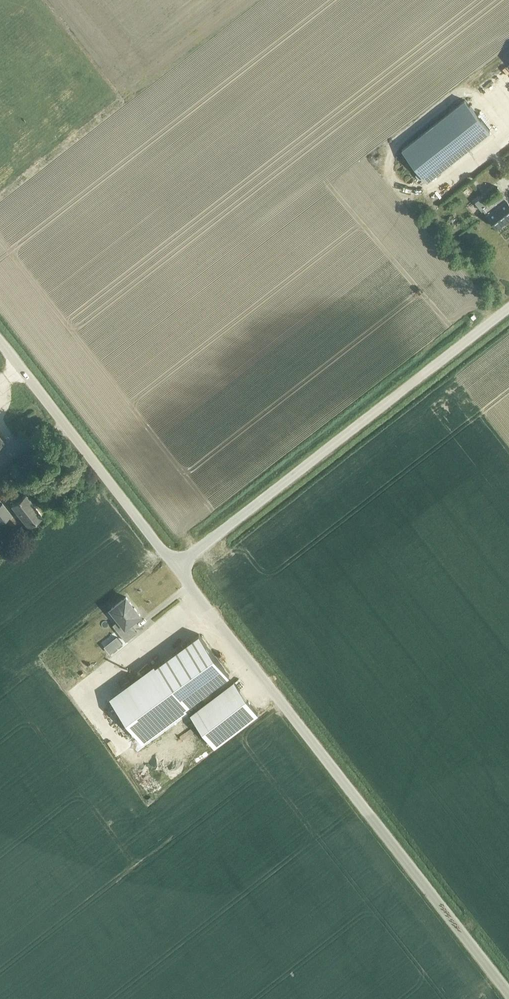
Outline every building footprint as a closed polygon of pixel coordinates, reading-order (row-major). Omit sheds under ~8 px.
[(402,149),(427,181),(490,131),(465,99),(402,149)] [(482,210),(484,209),(487,214),(488,214),(498,227),(508,218),(508,203),(506,199),(503,194),(502,194),(497,187),(484,198),(483,196),(475,202),(482,210)] [(11,506),(27,526),(41,515),(25,495),(11,506)] [(0,505),(0,523),(11,515),(2,503),(0,505)] [(132,604),(126,597),(111,608),(125,626),(118,631),(126,641),(137,632),(130,623),(141,615),(135,607),(134,608),(131,605),(132,604)] [(230,675),(199,634),(157,665),(156,666),(153,667),(111,698),(142,739),(186,707),(230,675)] [(123,643),(118,637),(106,646),(111,653),(123,643)] [(258,714),(234,681),(191,714),(215,746),(258,714)]
